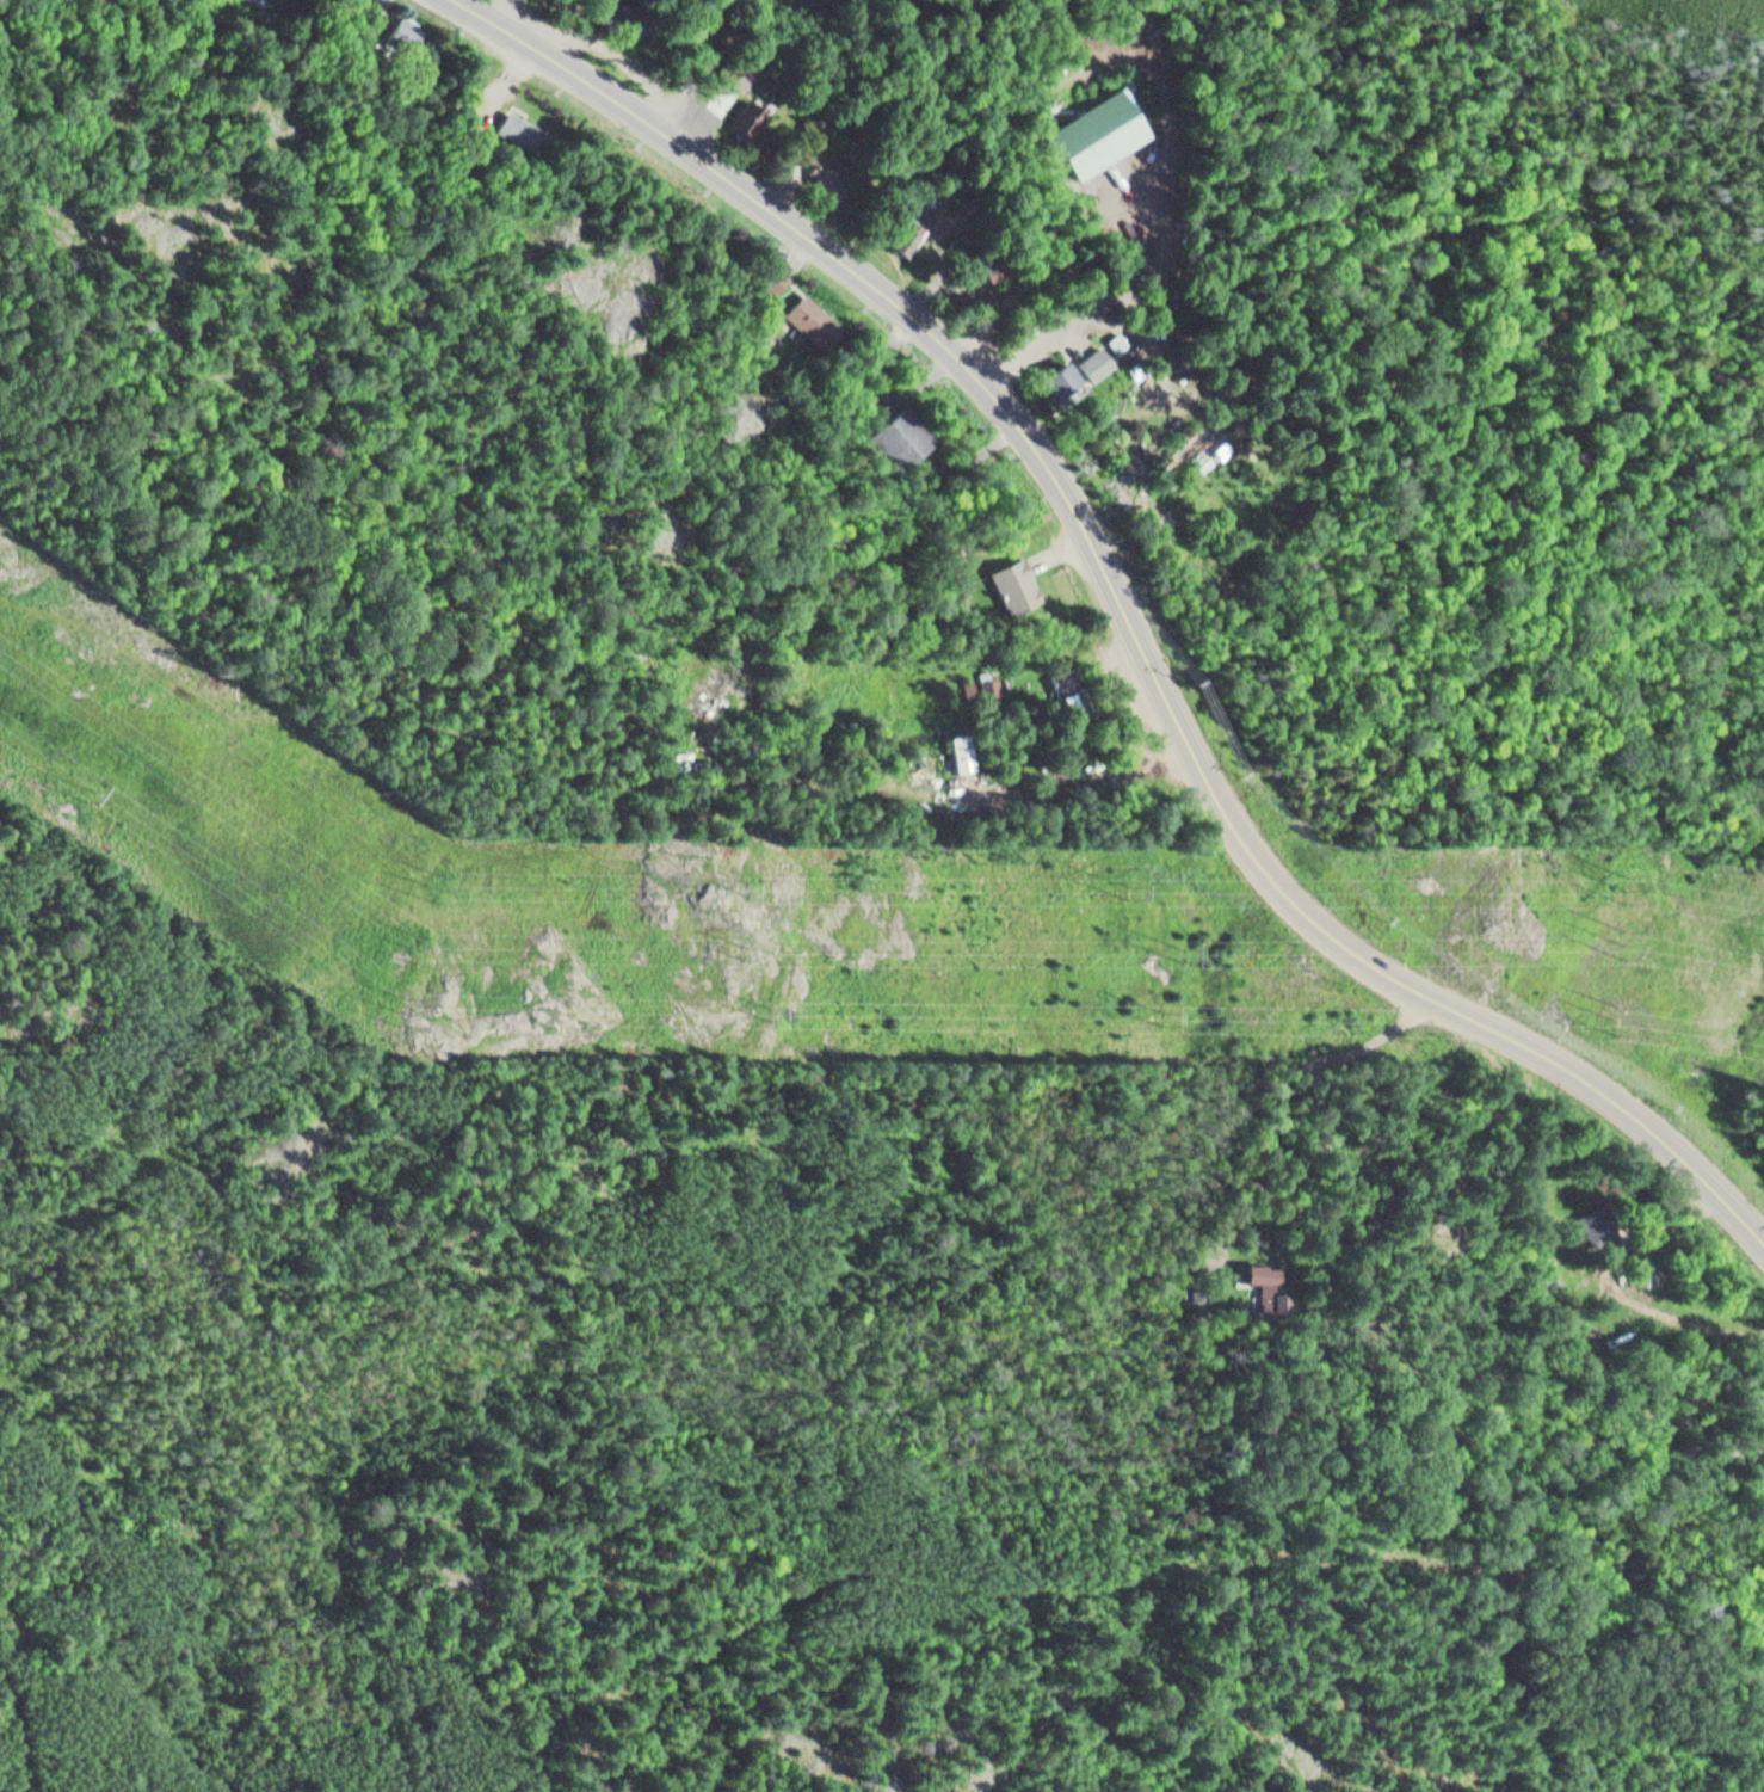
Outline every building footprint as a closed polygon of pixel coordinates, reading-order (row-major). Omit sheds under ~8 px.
[(415,52),(430,32),(406,16),(392,36),(415,52)] [(1050,124),(1121,79),(1153,130),(1083,174),(1050,124)] [(750,91),(771,106),(751,134),(735,122),(740,115),(735,111),(750,91)] [(537,155),(550,131),(513,112),(500,136),(537,155)] [(819,152),(850,181),(832,199),(816,185),(820,181),(804,166),(819,152)] [(911,211),(890,241),(908,253),(929,223),(911,211)] [(775,254),(790,269),(776,285),(759,272),(775,254)] [(804,284),(840,318),(819,339),(783,306),(804,284)] [(1106,333),(1116,347),(1130,337),(1121,322),(1106,333)] [(1079,352),(1100,337),(1115,357),(1093,372),(1079,352)] [(1063,352),(1084,382),(1054,401),(1035,371),(1063,352)] [(905,402),(931,437),(898,464),(870,430),(905,402)] [(1205,443),(1216,456),(1203,466),(1192,452),(1205,443)] [(1023,552),(1040,595),(1007,608),(991,564),(1023,552)] [(1023,602),(1030,624),(1068,612),(1056,574),(1033,581),(1038,597),(1023,602)] [(1081,708),(1067,664),(1053,669),(1067,713),(1081,708)] [(951,729),(958,768),(979,763),(970,726),(951,729)] [(1586,1205),(1610,1195),(1622,1226),(1598,1236),(1586,1205)] [(1636,1250),(1658,1252),(1654,1275),(1634,1273),(1636,1250)] [(1246,1254),(1268,1255),(1268,1260),(1282,1261),(1281,1286),(1295,1287),(1294,1301),(1263,1300),(1264,1274),(1245,1273),(1246,1254)] [(1232,1276),(1219,1277),(1221,1298),(1234,1297),(1232,1276)]
